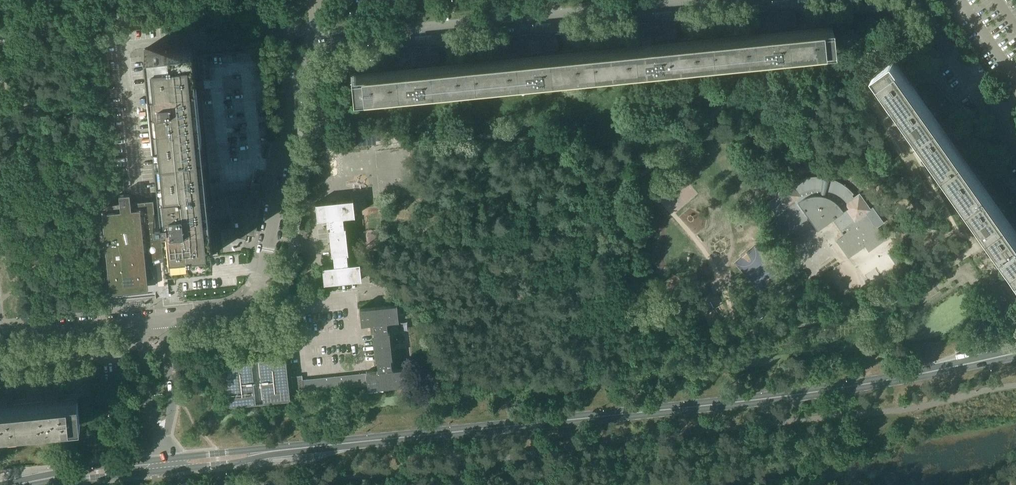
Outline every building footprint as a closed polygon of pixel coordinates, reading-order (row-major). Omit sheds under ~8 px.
[(761,36),(706,41),(708,61),(832,48),(830,29),(771,35),(770,30),(778,29),(777,15),(768,15),(765,15),(758,16),(759,28),(760,27),(760,29),(761,32),(761,36)] [(611,51),(588,53),(589,73),(708,61),(706,41),(652,47),(651,42),(659,40),(658,27),(649,27),(646,27),(639,28),(640,39),(641,39),(642,41),(642,44),(642,48),(611,51)] [(523,60),(469,65),(471,85),(589,73),(588,53),(533,59),(532,54),(541,52),(540,39),(530,38),(528,39),(520,40),(521,49),(522,51),(523,51),(523,53),(523,55),(523,60)] [(145,50),(154,137),(161,212),(155,213),(153,200),(139,202),(131,203),(130,194),(119,195),(120,204),(97,206),(101,243),(107,259),(110,293),(148,290),(147,280),(154,277),(149,263),(160,258),(165,257),(165,260),(213,255),(209,218),(230,216),(233,237),(246,239),(248,232),(246,232),(249,218),(257,220),(261,198),(254,197),(255,190),(249,191),(244,191),(244,193),(218,196),(218,200),(208,200),(207,195),(206,186),(193,56),(192,45),(145,50)] [(207,195),(208,200),(218,200),(218,196),(244,193),(244,191),(249,191),(251,183),(254,183),(256,172),(265,173),(271,137),(262,48),(193,56),(206,186),(207,195)] [(405,72),(353,77),(355,96),(471,85),(469,65),(414,71),(414,66),(422,64),(421,51),(421,50),(411,50),(409,51),(402,52),(403,63),(404,63),(404,65),(404,67),(405,72)] [(894,63),(878,74),(950,176),(966,164),(934,119),(940,115),(945,122),(955,114),(949,106),(944,99),(944,98),(940,93),(939,93),(939,94),(928,101),(932,109),(928,112),(894,63)] [(950,176),(1015,269),(1015,235),(1003,217),(1009,212),(1014,219),(1015,218),(1015,201),(1013,196),(1009,191),(997,199),(1001,206),(998,209),(966,164),(950,176)] [(775,221),(767,227),(779,244),(779,243),(795,232),(799,237),(799,236),(814,226),(817,229),(833,218),(842,232),(842,233),(843,234),(845,235),(837,241),(849,258),(849,257),(865,246),(869,251),(870,251),(869,250),(885,239),(885,240),(886,239),(877,227),(884,222),(874,207),(871,210),(859,194),(853,198),(851,195),(853,194),(849,190),(844,186),(845,185),(845,184),(844,186),(840,184),(837,182),(833,180),(830,179),(827,187),(822,186),(822,177),(815,177),(807,178),(806,177),(806,178),(800,180),(795,182),(796,184),(794,186),(789,180),(773,191),(776,196),(767,202),(775,214),(771,216),(772,218),(773,220),(775,221)] [(344,228),(343,218),(355,217),(353,200),(316,203),(317,220),(329,219),(330,223),(330,229),(329,230),(331,256),(333,255),(334,266),(322,267),(324,284),(362,280),(360,263),(348,264),(347,254),(348,254),(346,228),(344,228)] [(800,273),(788,255),(783,259),(795,276),(800,273)] [(899,257),(894,260),(898,266),(899,267),(902,265),(903,264),(899,259),(899,257)] [(388,333),(387,323),(399,321),(397,304),(359,308),(361,325),(373,324),(374,334),(373,334),(375,361),(377,361),(378,371),(366,372),(368,389),(405,385),(404,368),(392,370),(391,359),(392,359),(390,333),(388,333)] [(265,404),(264,402),(289,400),(284,357),(226,363),(230,406),(255,403),(255,405),(265,404)] [(305,392),(367,386),(365,373),(303,380),(305,392)] [(293,393),(304,392),(302,376),(291,377),(293,393)] [(27,406),(29,428),(78,423),(76,401),(59,402),(58,394),(60,394),(59,383),(44,385),(44,384),(46,404),(27,406)] [(27,406),(8,407),(7,399),(9,399),(8,388),(0,389),(0,431),(29,428),(27,406)]
